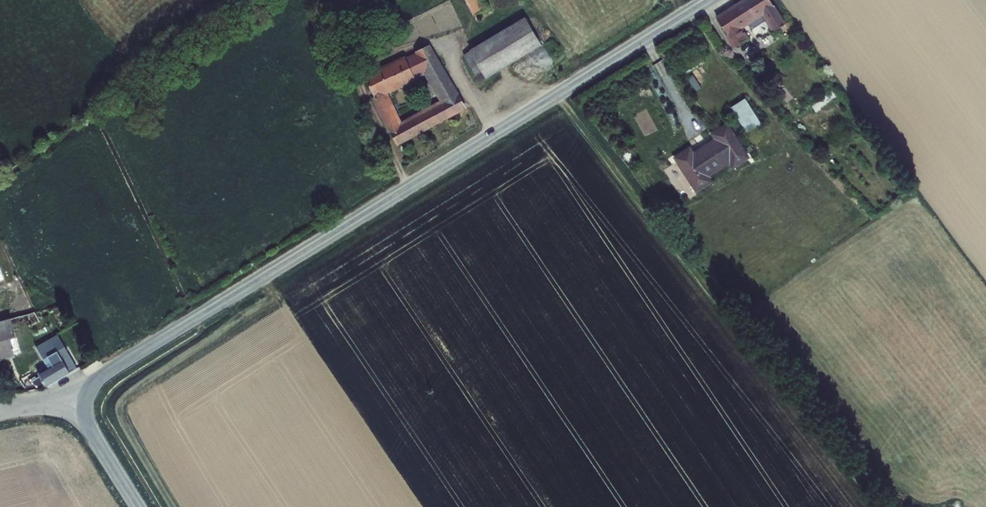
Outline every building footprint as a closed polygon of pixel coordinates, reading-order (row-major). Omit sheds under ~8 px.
[(484,0),(467,0),(476,15),(489,9),(484,0)] [(783,20),(770,0),(741,0),(715,17),(732,44),(745,36),(739,26),(756,15),(767,30),(783,20)] [(542,45),(526,19),(464,55),(480,81),(542,45)] [(397,144),(466,108),(430,46),(417,53),(417,54),(365,77),(397,144)] [(733,100),(741,113),(757,102),(749,90),(733,100)] [(676,155),(684,167),(736,135),(728,122),(712,132),(714,137),(694,150),(690,146),(676,155)] [(684,167),(696,187),(710,179),(706,174),(728,159),(733,164),(748,155),(736,135),(684,167)] [(44,321),(34,304),(3,311),(36,368),(43,379),(75,361),(50,317),(44,321)] [(3,311),(0,312),(0,361),(12,380),(36,368),(3,311)]
